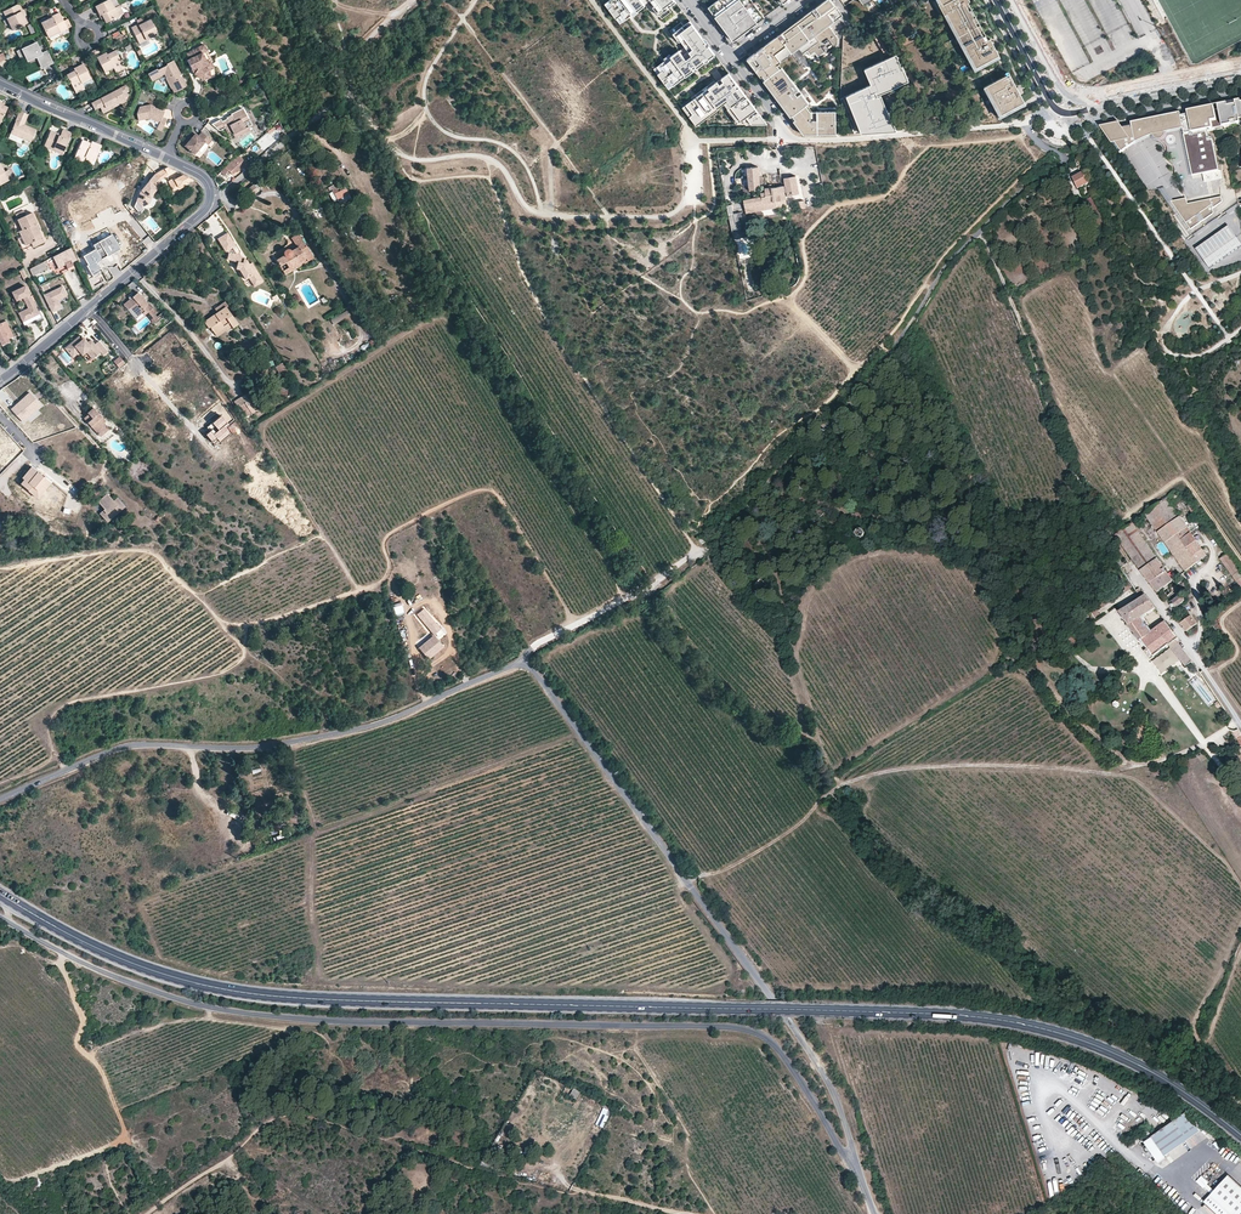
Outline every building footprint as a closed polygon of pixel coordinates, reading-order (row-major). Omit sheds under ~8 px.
[(114,7),(110,0),(107,0),(95,6),(100,16),(102,15),(103,18),(106,22),(120,15),(116,6),(114,7)] [(605,4),(619,23),(645,4),(644,3),(648,0),(610,0),(605,4)] [(674,0),(651,0),(658,9),(664,5),(666,7),(668,5),(675,1),(674,0)] [(765,17),(752,0),(717,0),(708,7),(733,41),(765,17)] [(829,34),(833,31),(829,26),(843,16),(831,0),(825,0),(804,16),(782,32),(757,52),(756,54),(755,53),(747,59),(760,77),(761,77),(762,76),(765,79),(764,80),(763,81),(790,117),(791,116),(792,116),(795,119),(794,120),(793,121),(804,135),(836,134),(836,111),(815,111),(811,111),(806,105),(809,103),(782,67),(780,68),(777,64),(779,63),(799,48),(803,53),(807,51),(808,52),(810,55),(811,55),(814,52),(816,54),(818,57),(826,51),(827,53),(838,45),(838,38),(836,35),(832,38),(829,34)] [(964,3),(968,2),(970,1),(969,0),(936,0),(942,10),(944,8),(946,13),(951,21),(955,28),(959,36),(963,43),(967,50),(976,67),(999,55),(999,54),(994,45),(990,38),(988,39),(985,41),(980,33),(976,26),(972,18),(968,11),(964,3)] [(18,3),(3,11),(12,30),(26,24),(23,17),(20,12),(22,11),(18,3)] [(658,9),(654,4),(653,6),(660,16),(671,8),(668,5),(666,7),(664,5),(658,9)] [(41,24),(48,38),(67,28),(60,13),(52,17),(53,18),(49,20),(41,24)] [(131,27),(139,42),(158,33),(151,19),(144,22),(140,25),(139,23),(131,27)] [(669,89),(715,54),(691,23),(685,27),(683,29),(684,32),(678,36),(682,41),(687,47),(681,52),(680,50),(654,70),(669,89)] [(680,42),(682,41),(678,36),(684,32),(683,29),(685,27),(683,24),(672,32),(680,42)] [(206,62),(201,53),(206,50),(203,44),(186,53),(189,59),(187,60),(192,70),(193,69),(196,71),(194,74),(202,80),(210,76),(209,69),(205,67),(203,64),(206,62)] [(33,45),(17,52),(21,60),(27,57),(29,60),(37,56),(43,68),(53,63),(47,50),(42,53),(39,47),(35,49),(33,45)] [(213,67),(210,60),(211,59),(206,50),(201,53),(206,62),(203,64),(205,67),(209,69),(210,76),(215,74),(213,67)] [(976,67),(967,50),(964,52),(973,68),(976,67)] [(106,53),(96,58),(104,73),(113,68),(114,69),(122,65),(115,51),(110,54),(107,55),(106,53)] [(849,56),(851,64),(862,61),(860,53),(849,56)] [(977,70),(1000,57),(999,55),(976,67),(973,68),(975,71),(977,70)] [(875,94),(907,81),(896,56),(865,70),(872,86),(843,99),(857,134),(891,130),(875,94)] [(180,78),(179,76),(181,75),(173,61),(147,74),(151,81),(164,74),(174,93),(186,86),(182,77),(180,78)] [(82,63),(73,68),(74,71),(70,73),(66,75),(73,89),(82,84),(81,82),(90,78),(82,63)] [(767,124),(729,73),(716,82),(682,107),(696,126),(722,106),(721,105),(729,99),(748,124),(767,124)] [(1002,77),(986,86),(992,96),(1001,114),(1024,101),(1019,92),(1017,87),(1010,75),(1006,77),(1003,79),(1002,77)] [(681,105),(682,107),(716,82),(715,80),(681,105)] [(93,110),(98,107),(102,105),(104,109),(121,100),(124,99),(123,97),(126,96),(125,93),(127,92),(124,86),(90,104),(93,110)] [(992,96),(986,86),(983,87),(989,98),(992,96)] [(1001,114),(992,96),(989,98),(999,115),(1001,114)] [(121,100),(104,109),(102,105),(98,107),(102,114),(123,103),(121,100)] [(1000,117),(1025,103),(1024,101),(1001,114),(999,115),(1000,117)] [(1232,102),(1234,121),(1236,121),(1237,124),(1240,123),(1239,119),(1240,119),(1240,103),(1240,101),(1232,102)] [(1234,121),(1232,102),(1218,105),(1219,109),(1222,127),(1232,125),(1231,122),(1234,121)] [(811,111),(815,111),(809,103),(806,105),(811,111)] [(138,121),(148,119),(159,124),(157,130),(161,132),(166,120),(161,118),(162,117),(160,116),(162,112),(152,109),(153,107),(149,106),(139,108),(137,115),(138,121)] [(1222,127),(1219,109),(1215,110),(1214,106),(1188,111),(1188,114),(1181,116),(1180,113),(1132,123),(1132,126),(1133,133),(1127,134),(1123,128),(1119,123),(1100,127),(1101,129),(1111,143),(1115,142),(1121,153),(1137,149),(1150,147),(1156,146),(1159,147),(1160,147),(1164,145),(1165,143),(1166,142),(1167,140),(1167,138),(1184,134),(1185,140),(1193,181),(1205,179),(1207,178),(1207,177),(1210,176),(1210,178),(1220,176),(1211,135),(1209,135),(1208,132),(1207,130),(1215,128),(1215,130),(1223,129),(1222,127)] [(243,124),(249,121),(242,109),(231,115),(232,117),(222,122),(221,120),(212,125),(219,132),(225,129),(230,126),(233,133),(236,138),(247,132),(246,129),(243,124)] [(20,110),(11,132),(31,141),(36,130),(24,124),(28,114),(20,110)] [(253,129),(249,121),(243,124),(246,129),(247,132),(253,129)] [(72,133),(63,129),(60,135),(51,130),(45,144),(53,147),(52,149),(63,154),(72,133)] [(212,141),(202,133),(199,137),(196,134),(185,146),(195,155),(205,143),(208,145),(212,141)] [(91,142),(90,143),(87,142),(82,140),(76,155),(85,158),(85,157),(94,161),(101,146),(91,142)] [(239,157),(232,162),(221,171),(225,175),(229,172),(232,175),(237,171),(238,172),(246,165),(239,157)] [(11,179),(6,170),(5,171),(1,162),(0,162),(0,184),(11,179)] [(1090,182),(1082,166),(1078,168),(1081,174),(1072,178),(1078,189),(1090,182)] [(154,174),(160,180),(173,170),(166,167),(154,174)] [(759,167),(748,168),(750,188),(757,187),(761,186),(759,167)] [(160,180),(154,174),(141,191),(136,201),(142,206),(150,203),(154,193),(162,182),(160,180)] [(178,188),(177,187),(182,185),(193,180),(192,180),(186,177),(183,175),(176,178),(175,176),(172,178),(173,179),(168,181),(172,191),(178,188)] [(1207,178),(1205,179),(1207,188),(1224,185),(1222,175),(1220,176),(1210,178),(1210,176),(1207,177),(1207,178)] [(797,177),(784,179),(788,197),(800,195),(797,177)] [(260,192),(254,185),(244,193),(249,200),(260,192)] [(785,188),(773,190),(766,191),(767,197),(762,198),(765,211),(777,209),(776,203),(787,202),(785,188)] [(348,193),(346,189),(335,196),(337,199),(348,193)] [(1092,212),(1099,209),(1093,197),(1086,200),(1092,212)] [(765,211),(762,198),(744,201),(746,214),(765,211)] [(1215,216),(1215,214),(1224,207),(1223,202),(1205,206),(1206,208),(1204,209),(1203,207),(1190,210),(1188,204),(1173,207),(1193,235),(1215,220),(1213,217),(1215,216)] [(27,215),(25,210),(17,214),(19,219),(27,215)] [(32,242),(43,237),(36,223),(38,222),(33,212),(27,215),(19,219),(24,229),(20,230),(27,245),(32,242)] [(729,215),(734,240),(745,238),(740,213),(729,215)] [(1196,249),(1209,268),(1240,246),(1240,244),(1229,226),(1196,249)] [(237,254),(233,247),(236,246),(228,233),(218,239),(226,252),(227,251),(229,253),(234,254),(232,261),(238,262),(236,269),(240,270),(246,279),(249,277),(254,286),(263,281),(252,263),(249,264),(247,260),(244,259),(241,259),(242,257),(240,255),(237,254)] [(118,245),(111,234),(92,245),(95,250),(100,258),(101,259),(107,256),(105,253),(118,245)] [(276,260),(283,271),(305,258),(307,261),(313,258),(299,234),(291,238),(297,247),(291,251),(290,250),(289,250),(288,250),(287,250),(285,250),(283,251),(284,255),(276,260)] [(32,242),(34,246),(45,241),(43,237),(32,242)] [(105,253),(107,256),(119,248),(118,245),(105,253)] [(52,257),(57,268),(65,264),(71,261),(76,258),(76,257),(71,248),(52,257)] [(100,258),(95,250),(83,257),(88,266),(86,266),(92,277),(102,272),(98,264),(96,265),(94,261),(100,258)] [(275,257),(276,260),(284,255),(283,251),(275,257)] [(307,261),(305,258),(283,271),(286,274),(307,261)] [(30,269),(33,275),(47,269),(45,265),(47,263),(46,261),(30,269)] [(71,261),(65,264),(69,271),(74,268),(71,261)] [(24,268),(19,270),(23,278),(28,276),(27,274),(24,268)] [(44,283),(46,288),(61,281),(59,276),(44,283)] [(23,321),(39,314),(26,286),(13,292),(17,301),(24,298),(29,308),(19,313),(23,321)] [(61,299),(67,296),(62,286),(44,296),(53,313),(62,308),(58,300),(57,298),(58,298),(61,299)] [(138,293),(134,297),(130,300),(124,306),(128,311),(130,309),(138,318),(143,314),(144,316),(148,312),(150,311),(152,309),(138,293)] [(215,308),(218,312),(226,306),(228,305),(225,301),(215,308)] [(238,324),(226,306),(218,312),(205,322),(209,328),(210,327),(214,333),(229,322),(232,326),(233,327),(238,324)] [(130,309),(128,311),(136,320),(138,318),(130,309)] [(158,316),(152,309),(150,311),(148,312),(150,315),(149,316),(155,322),(159,319),(157,317),(158,316)] [(347,311),(330,320),(333,325),(350,317),(347,311)] [(23,321),(25,325),(41,317),(39,314),(23,321)] [(8,339),(4,331),(9,329),(10,328),(7,322),(0,325),(0,340),(3,346),(10,343),(8,339)] [(232,326),(229,322),(214,333),(217,336),(232,326)] [(9,329),(4,331),(8,339),(13,337),(9,329)] [(109,352),(100,341),(96,344),(92,340),(89,342),(89,343),(87,343),(84,340),(83,340),(80,337),(69,346),(76,355),(81,351),(85,347),(88,351),(94,359),(102,352),(105,355),(109,352)] [(69,346),(66,347),(74,357),(76,355),(69,346)] [(115,361),(120,367),(126,362),(121,356),(115,361)] [(288,371),(283,364),(276,368),(281,376),(288,371)] [(279,384),(275,386),(283,397),(288,394),(287,390),(284,392),(279,384)] [(251,399),(248,393),(236,401),(239,406),(240,406),(250,400),(251,399)] [(37,411),(42,408),(30,394),(11,410),(23,424),(28,420),(31,423),(42,414),(37,411)] [(250,400),(240,406),(247,416),(264,405),(257,395),(251,399),(253,401),(251,402),(250,400)] [(165,413),(159,406),(152,411),(157,417),(148,424),(157,435),(169,424),(162,416),(165,413)] [(89,414),(85,418),(101,436),(105,431),(101,426),(103,424),(105,422),(101,417),(100,418),(98,417),(99,415),(93,407),(88,412),(89,414)] [(228,424),(222,417),(209,426),(211,430),(206,435),(214,444),(232,434),(226,426),(228,424)] [(83,456),(79,447),(58,454),(62,464),(83,456)] [(29,490),(32,486),(38,490),(41,485),(45,489),(50,482),(32,467),(23,477),(25,479),(21,484),(29,490)] [(45,489),(41,485),(38,490),(32,486),(29,490),(38,497),(45,489)] [(1166,498),(1169,503),(1177,497),(1187,505),(1195,517),(1198,514),(1193,506),(1188,501),(1175,491),(1166,498)] [(116,502),(109,495),(100,502),(107,510),(102,514),(109,522),(126,507),(119,499),(116,502)] [(1169,503),(1166,498),(1144,514),(1150,522),(1172,506),(1169,503)] [(5,526),(14,518),(0,504),(0,521),(5,526)] [(1179,517),(1172,506),(1150,522),(1158,532),(1171,523),(1178,534),(1187,528),(1179,517)] [(1173,581),(1132,523),(1115,535),(1141,571),(1157,592),(1173,581)] [(1197,563),(1177,534),(1178,534),(1171,523),(1158,532),(1185,571),(1197,563)] [(1207,556),(1187,528),(1178,534),(1177,534),(1197,563),(1207,556)] [(866,532),(865,530),(864,529),(862,529),(860,529),(859,529),(857,531),(857,533),(857,534),(858,536),(859,537),(861,538),(863,538),(864,537),(865,536),(866,534),(866,532)] [(708,541),(705,536),(700,540),(703,545),(708,541)] [(1240,589),(1240,574),(1227,554),(1220,559),(1240,589)] [(1125,565),(1120,557),(1114,561),(1120,569),(1120,568),(1125,565)] [(1173,592),(1170,588),(1169,586),(1163,590),(1167,595),(1173,592)] [(1133,632),(1140,640),(1141,640),(1152,632),(1141,617),(1155,608),(1146,595),(1119,612),(1129,626),(1133,632)] [(1183,602),(1184,601),(1184,600),(1185,599),(1184,598),(1184,597),(1183,596),(1182,596),(1180,596),(1171,602),(1176,608),(1183,603),(1183,602)] [(415,612),(433,633),(443,625),(424,604),(415,612)] [(1186,632),(1197,624),(1191,616),(1181,623),(1181,624),(1186,632)] [(1178,639),(1165,622),(1152,632),(1141,640),(1142,641),(1147,649),(1145,650),(1151,659),(1154,657),(1154,656),(1169,644),(1186,666),(1192,662),(1175,641),(1178,639)] [(445,647),(433,635),(417,649),(429,660),(445,647)] [(1171,650),(1154,662),(1163,675),(1181,662),(1171,650)] [(1216,701),(1197,676),(1189,682),(1208,707),(1216,701)] [(279,829),(276,820),(265,824),(266,829),(272,827),(274,831),(279,829)] [(240,838),(237,841),(246,849),(248,846),(240,838)] [(575,1099),(580,1093),(573,1088),(568,1094),(575,1099)] [(1163,1155),(1198,1130),(1185,1111),(1143,1141),(1157,1161),(1164,1156),(1163,1155)] [(595,1124),(603,1127),(606,1118),(597,1116),(595,1124)] [(1228,1174),(1213,1189),(1211,1192),(1203,1200),(1218,1213),(1240,1213),(1240,1186),(1228,1174)] [(1198,1177),(1205,1184),(1206,1183),(1208,1181),(1201,1175),(1198,1177)] [(1204,1186),(1205,1184),(1198,1177),(1195,1180),(1203,1187),(1204,1186)] [(1213,1189),(1206,1183),(1205,1184),(1204,1186),(1211,1192),(1213,1189)]
